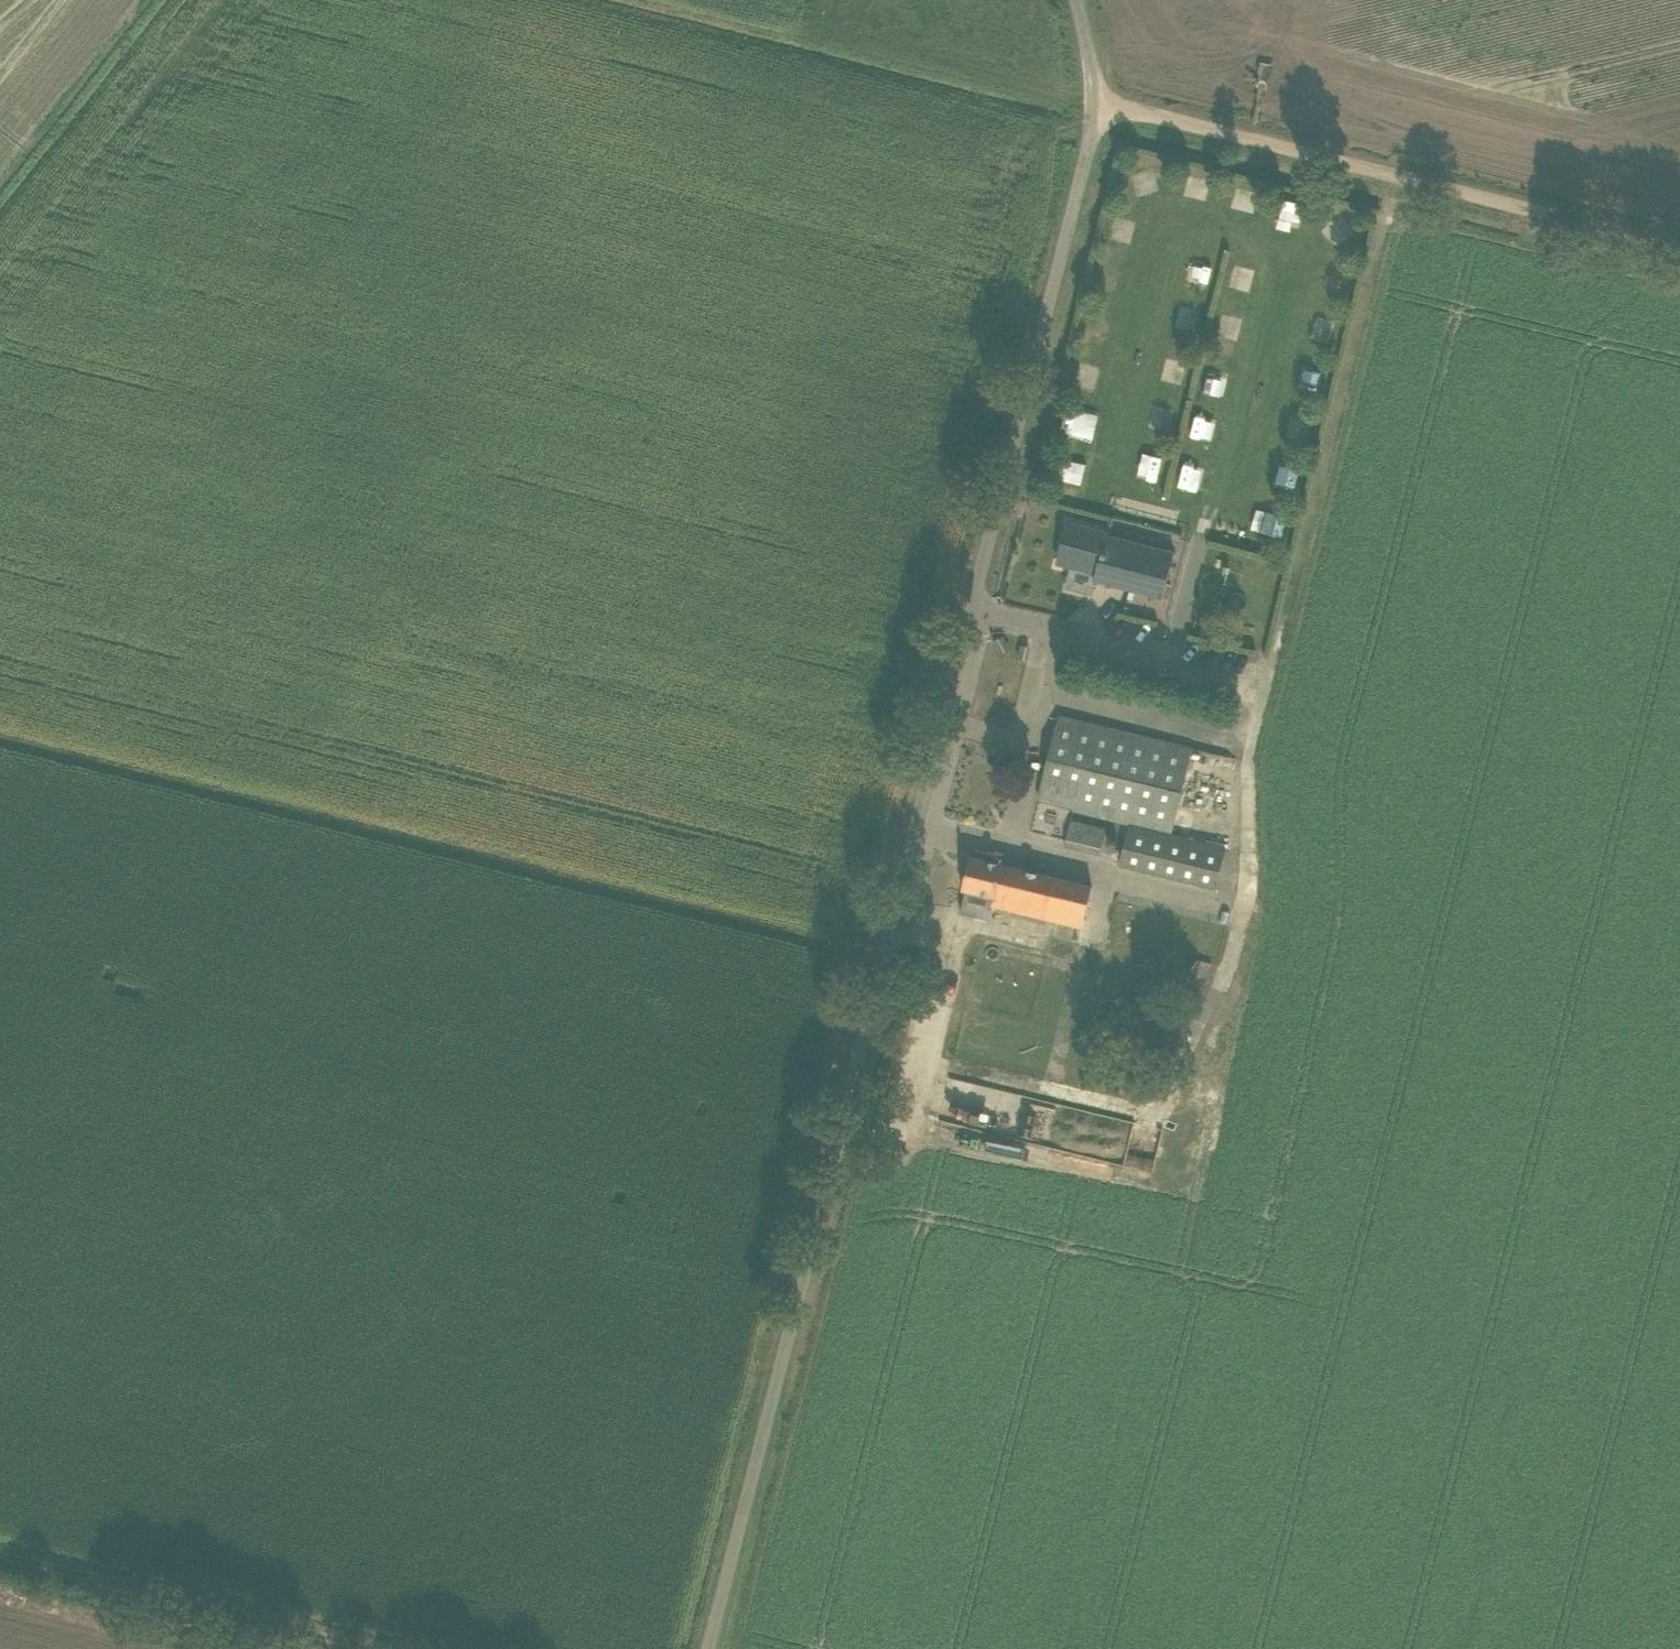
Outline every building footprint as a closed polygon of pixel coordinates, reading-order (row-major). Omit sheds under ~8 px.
[(1190,175),(1187,194),(1201,197),(1204,177),(1190,175)] [(1234,208),(1255,209),(1255,197),(1235,196),(1234,208)] [(1336,246),(1352,232),(1333,212),(1318,226),(1336,246)] [(1107,232),(1128,240),(1134,225),(1113,217),(1107,232)] [(1313,317),(1307,334),(1327,340),(1332,323),(1313,317)] [(1183,383),(1188,361),(1166,356),(1162,378),(1183,383)] [(1295,388),(1318,391),(1321,370),(1298,367),(1295,388)] [(1202,370),(1200,389),(1224,392),(1226,373),(1202,370)] [(1170,428),(1177,398),(1155,392),(1148,423),(1170,428)] [(1293,487),(1297,468),(1276,464),(1272,483),(1293,487)] [(1280,537),(1285,519),(1264,513),(1258,530),(1280,537)] [(1109,535),(1109,532),(1069,521),(1058,564),(1097,574),(1096,581),(1163,598),(1175,552),(1109,535)] [(1172,832),(1192,750),(1059,717),(1039,799),(1172,832)] [(1107,830),(1092,827),(1071,821),(1065,845),(1101,853),(1107,830)] [(1217,888),(1226,848),(1130,825),(1120,864),(1217,888)] [(1083,927),(1093,886),(970,857),(963,889),(994,897),(992,905),(1083,927)] [(929,1119),(977,1126),(979,1112),(931,1105),(929,1119)]
